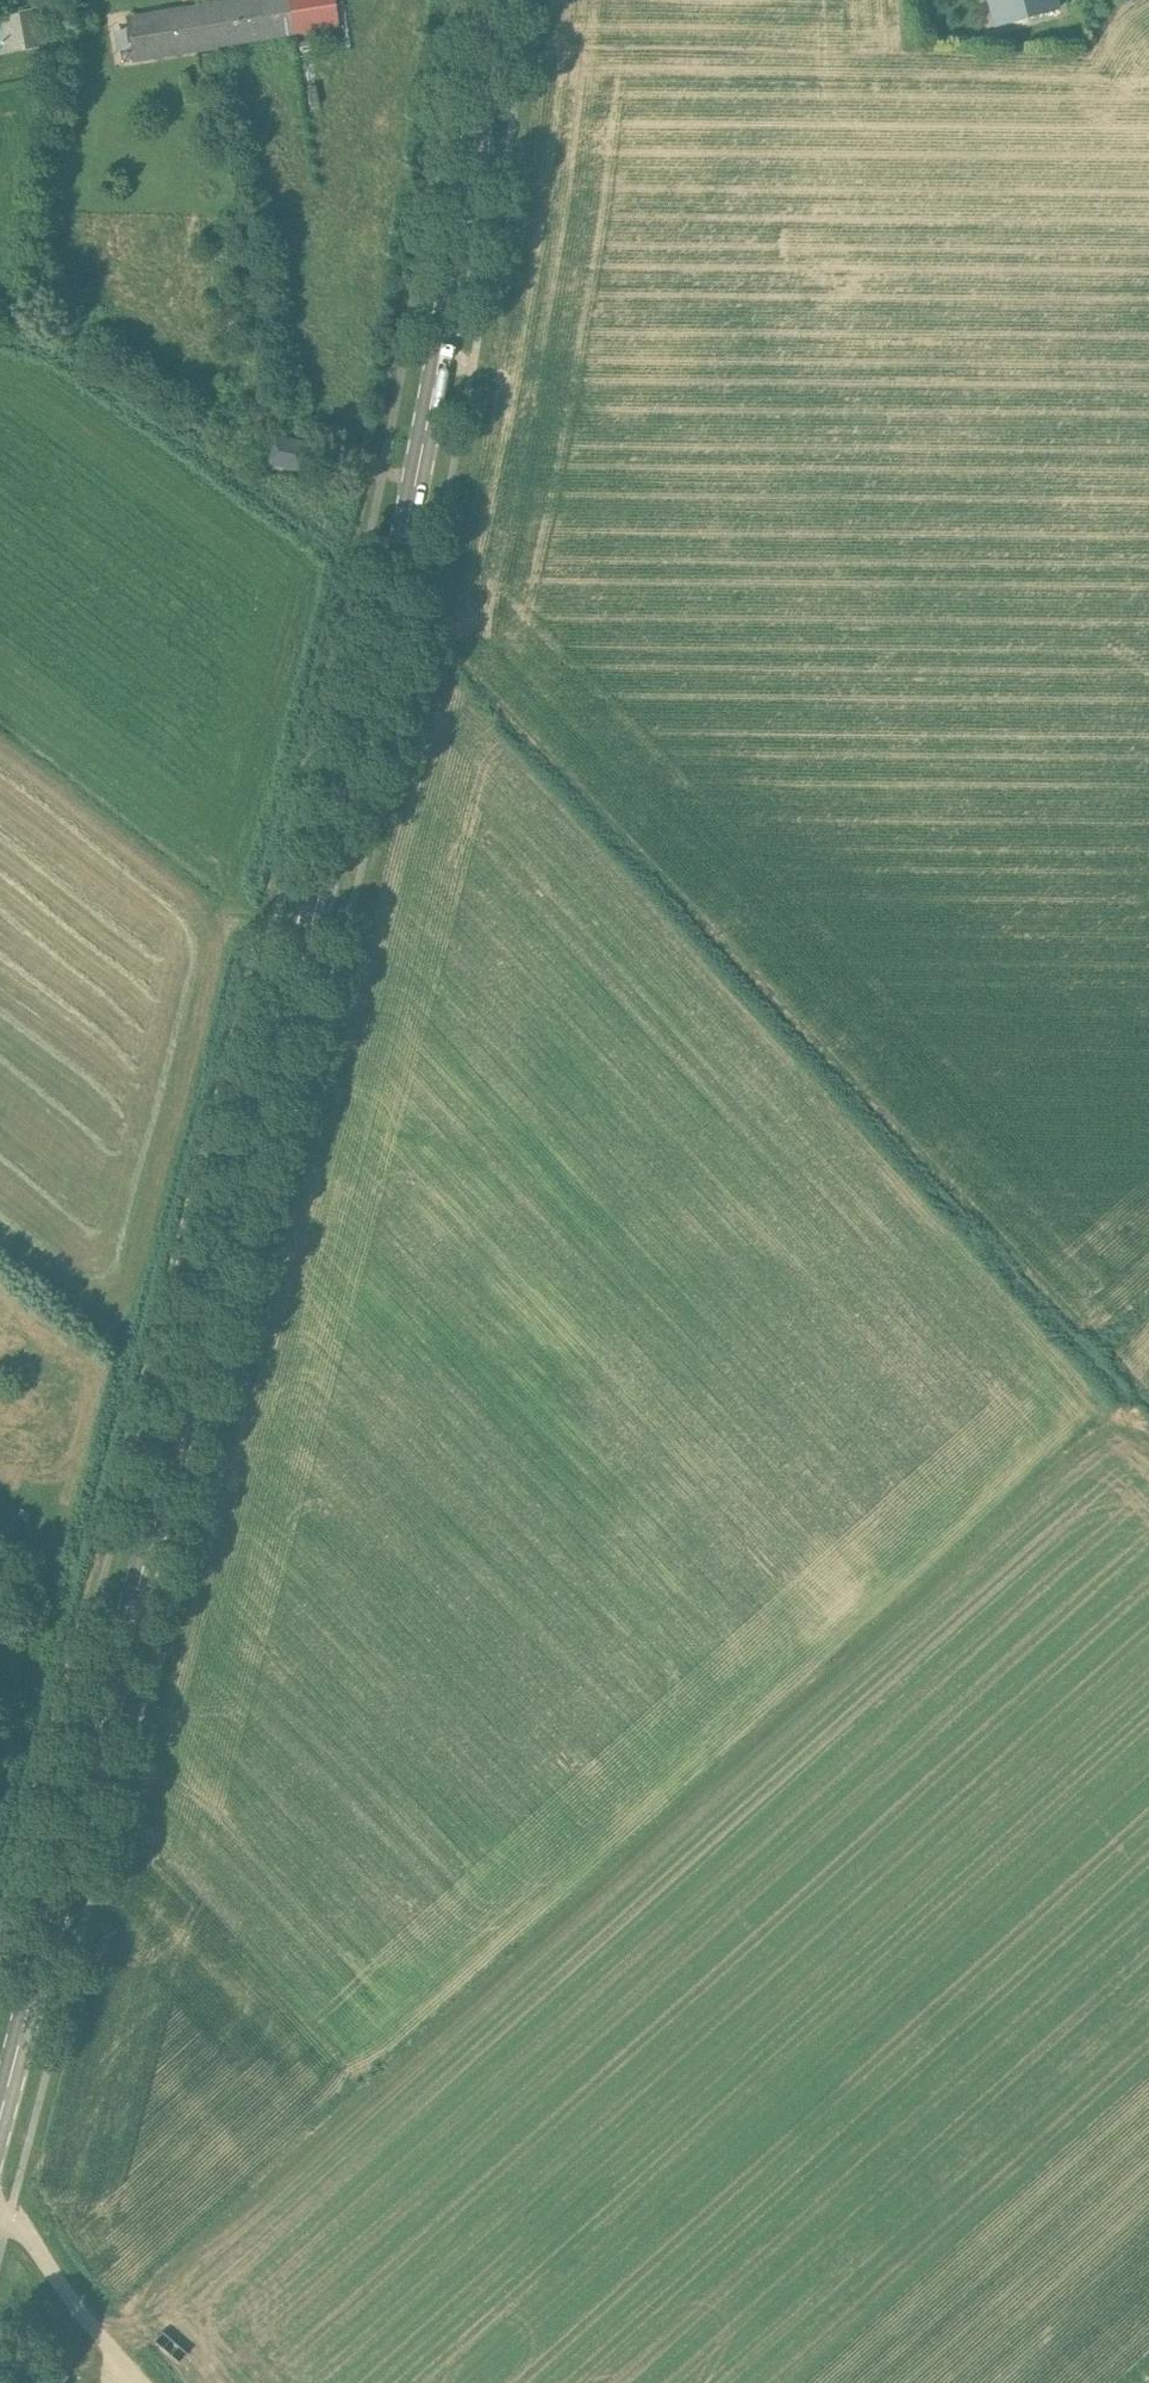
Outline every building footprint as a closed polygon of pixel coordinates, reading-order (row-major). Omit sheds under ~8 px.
[(217,47),(293,35),(287,0),(223,0),(209,2),(217,47)] [(293,35),(323,30),(336,28),(331,0),(287,0),(293,35)] [(994,26),(1059,8),(1056,0),(987,0),(994,26)] [(174,8),(126,16),(133,60),(181,53),(217,47),(209,2),(174,8)] [(43,47),(39,23),(17,27),(21,51),(43,47)] [(271,435),(266,463),(303,470),(308,442),(271,435)]
